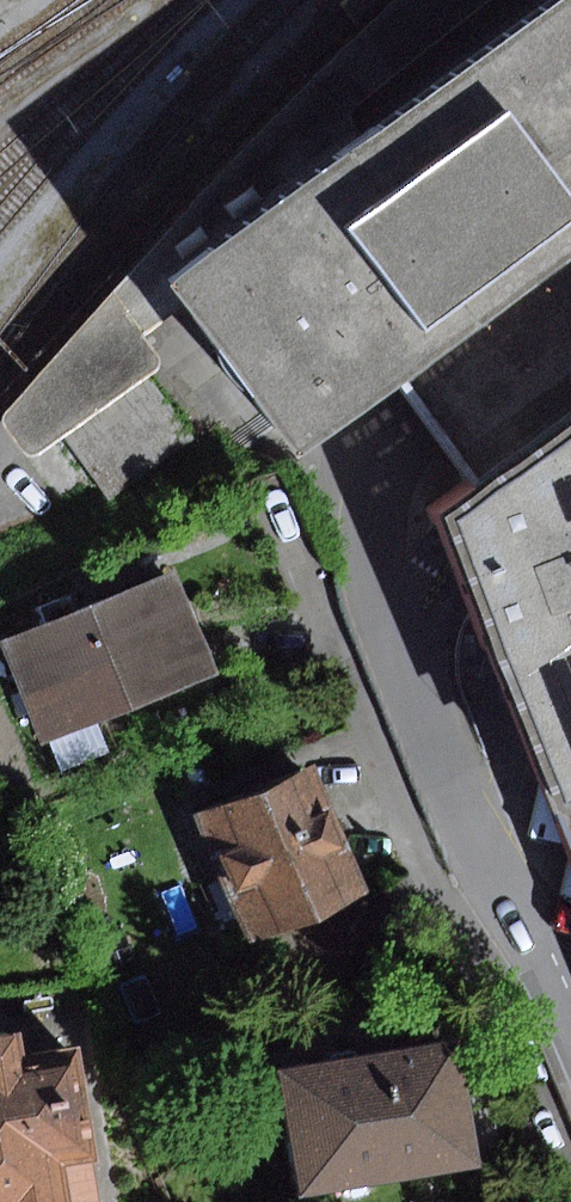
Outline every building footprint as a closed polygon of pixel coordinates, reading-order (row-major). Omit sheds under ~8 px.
[(278,433),(381,356),(570,216),(570,0),(548,0),(166,283),(278,433)] [(381,356),(465,482),(570,406),(570,216),(381,356)] [(151,377),(64,438),(110,503),(197,442),(151,377)] [(465,482),(427,509),(454,557),(570,867),(570,406),(465,482)] [(46,743),(220,672),(178,568),(4,639),(46,743)] [(314,769),(203,818),(259,944),(370,895),(314,769)] [(70,1053),(14,1062),(9,1034),(0,1035),(0,1201),(94,1201),(70,1053)] [(464,1042),(285,1074),(307,1201),(487,1169),(464,1042)]
